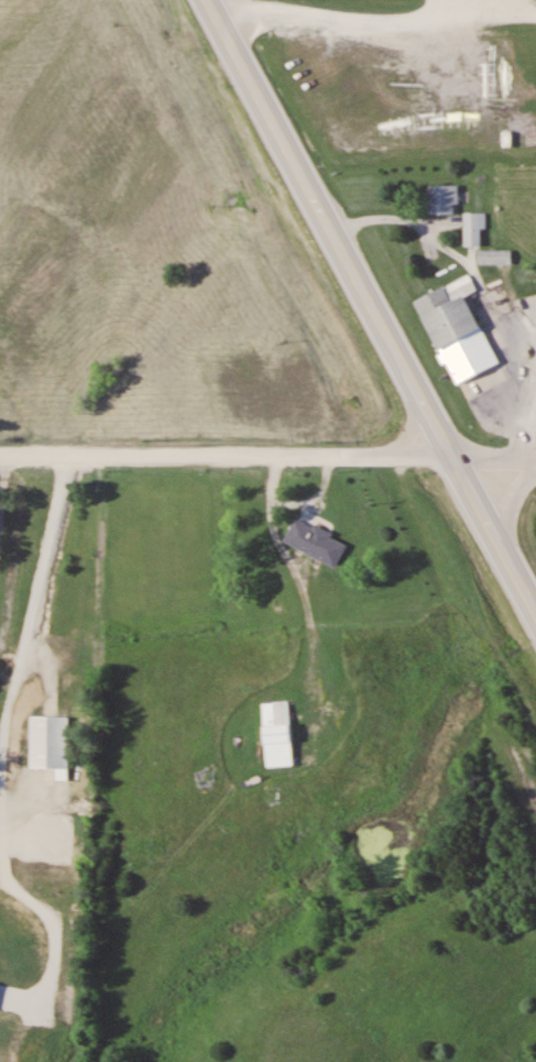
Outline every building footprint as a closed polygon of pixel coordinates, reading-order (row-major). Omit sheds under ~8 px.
[(430,214),(458,214),(458,185),(430,185),(430,214)] [(486,229),(486,213),(465,213),(465,246),(481,246),(481,229),(486,229)] [(479,265),(511,265),(511,251),(479,251),(479,265)] [(416,299),(454,385),(498,366),(468,296),(477,292),(470,275),(416,299)] [(302,551),(336,569),(348,546),(313,529),(302,551)] [(274,702),(275,726),(264,726),(265,745),(291,744),(289,701),(274,702)] [(20,769),(56,769),(56,780),(68,780),(69,717),(32,717),(32,732),(20,732),(20,769)]
